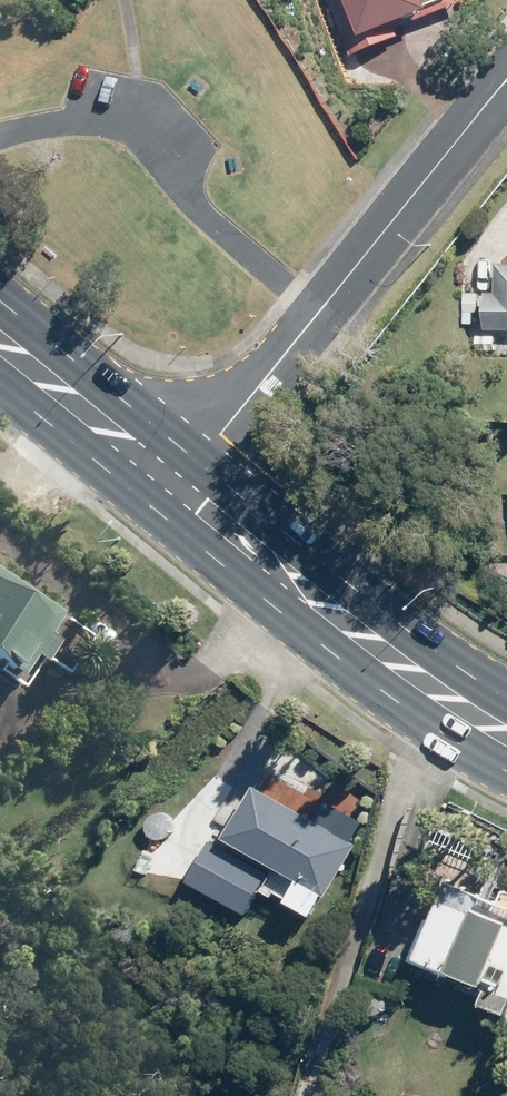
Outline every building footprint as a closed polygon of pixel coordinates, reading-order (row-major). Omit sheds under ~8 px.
[(360,53),(406,34),(401,22),(449,3),(451,10),(471,1),(471,0),(339,0),(360,53)] [(502,264),(503,292),(494,292),(494,329),(506,329),(506,264),(502,264)] [(466,312),(466,324),(478,324),(479,313),(466,312)] [(26,676),(43,651),(46,652),(42,658),(49,663),(64,641),(54,634),(67,614),(0,568),(0,659),(26,676)] [(366,845),(264,788),(237,836),(339,893),(366,845)] [(215,841),(194,880),(255,914),(277,874),(215,841)] [(504,985),(498,1000),(506,1004),(506,902),(448,878),(415,962),(450,975),(454,965),(504,985)]
